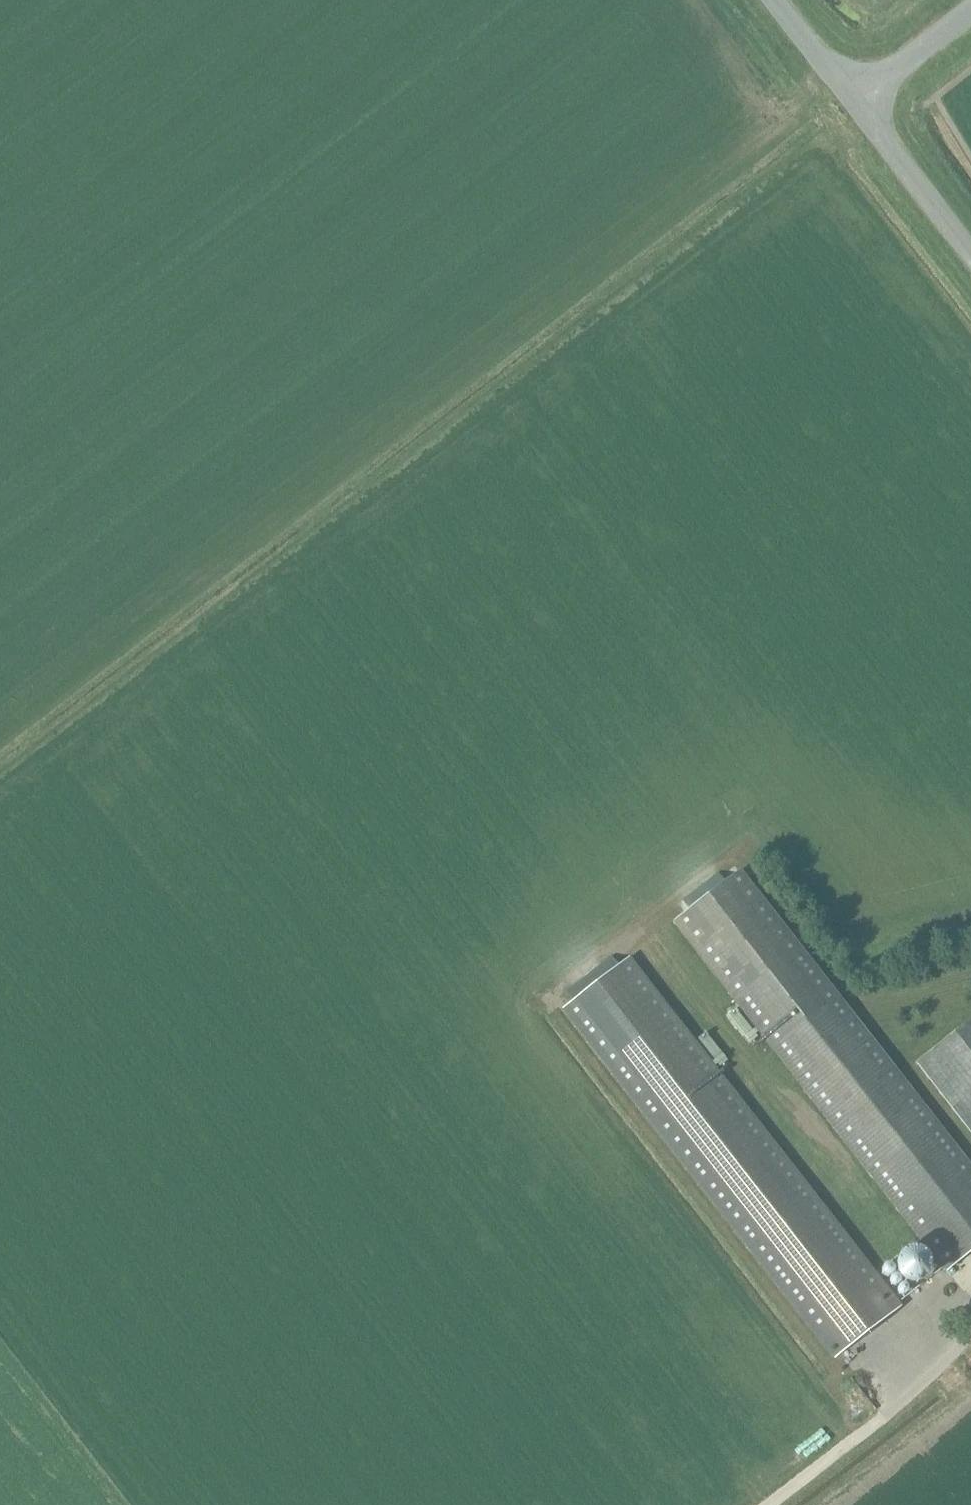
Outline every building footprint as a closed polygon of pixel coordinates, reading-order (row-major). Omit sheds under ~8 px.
[(675,922),(774,1049),(947,1272),(970,1253),(970,1169),(839,999),(740,872),(725,884),(690,911),(675,922)] [(629,960),(564,1010),(835,1358),(899,1308),(629,960)] [(970,1133),(970,1020),(916,1063),(970,1133)] [(911,1256),(910,1256),(908,1257),(905,1259),(904,1260),(903,1262),(902,1263),(901,1265),(900,1267),(900,1269),(900,1271),(900,1273),(900,1274),(900,1276),(901,1278),(901,1280),(903,1282),(904,1284),(905,1285),(907,1287),(909,1288),(911,1289),(914,1290),(916,1290),(919,1290),(921,1289),(924,1289),(926,1287),(929,1286),(930,1284),(932,1282),(933,1280),(934,1278),(935,1275),(935,1273),(935,1272),(935,1270),(934,1268),(934,1265),(933,1263),(931,1262),(930,1260),(928,1258),(926,1257),(924,1256),(922,1255),(919,1255),(917,1255),(915,1255),(913,1255),(911,1256)]
